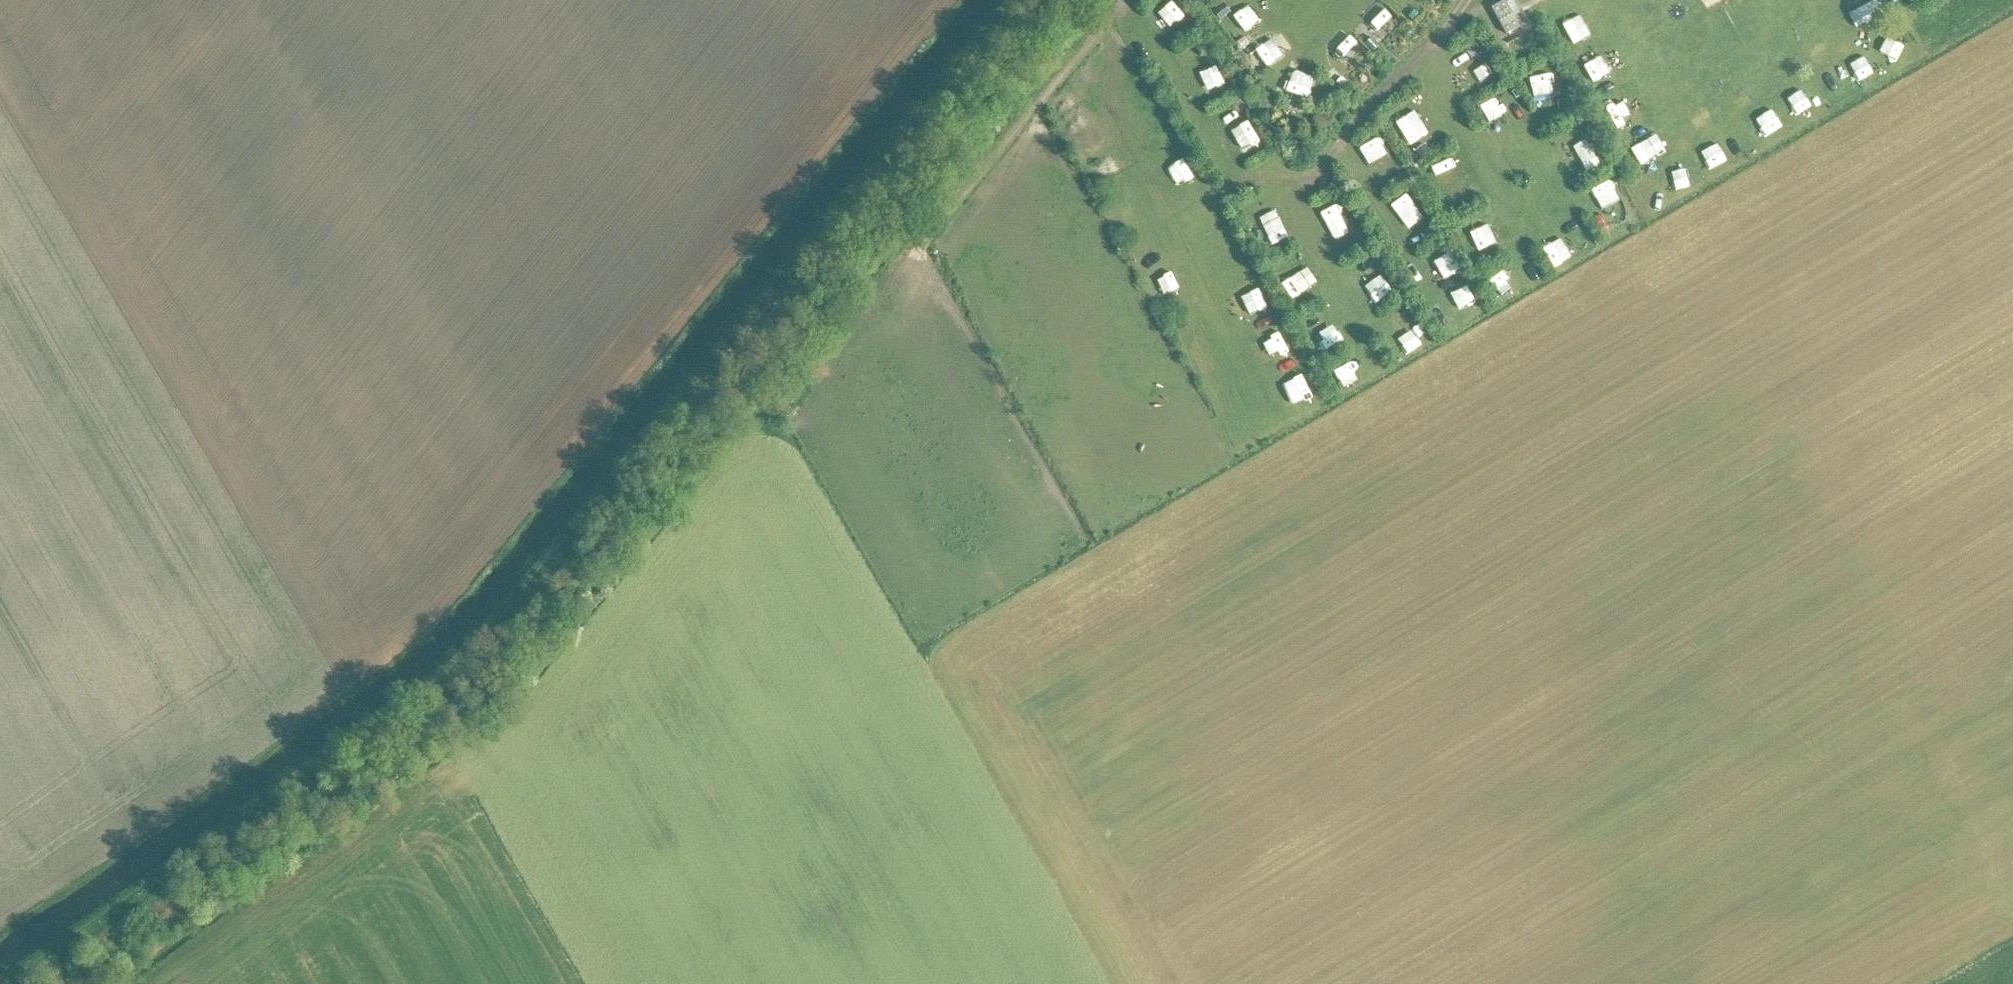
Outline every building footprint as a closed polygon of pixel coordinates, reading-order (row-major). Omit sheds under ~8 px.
[(1375,1),(1361,16),(1386,39),(1400,23),(1375,1)] [(1509,6),(1506,1),(1492,9),(1507,35),(1521,28),(1514,17),(1519,14),(1513,4),(1509,6)] [(1223,20),(1233,12),(1225,3),(1215,12),(1223,20)] [(1246,37),(1238,43),(1242,50),(1251,44),(1246,37)] [(1258,47),(1266,65),(1285,56),(1276,38),(1258,47)] [(1209,42),(1200,46),(1204,53),(1213,49),(1209,42)] [(1221,65),(1203,72),(1211,93),(1229,86),(1221,65)] [(1312,98),(1319,76),(1296,68),(1289,90),(1312,98)] [(1271,96),(1262,101),(1270,113),(1278,107),(1271,96)] [(1243,111),(1251,107),(1245,97),(1237,102),(1243,111)] [(1482,109),(1491,125),(1504,118),(1494,102),(1482,109)] [(1253,117),(1243,121),(1254,147),(1264,143),(1253,117)] [(1425,146),(1418,152),(1423,158),(1430,152),(1425,146)] [(1609,186),(1595,190),(1601,208),(1615,203),(1609,186)] [(1412,195),(1395,204),(1405,223),(1422,214),(1412,195)] [(1445,246),(1439,250),(1441,254),(1448,250),(1445,246)] [(1498,294),(1514,286),(1507,271),(1490,279),(1498,294)]
